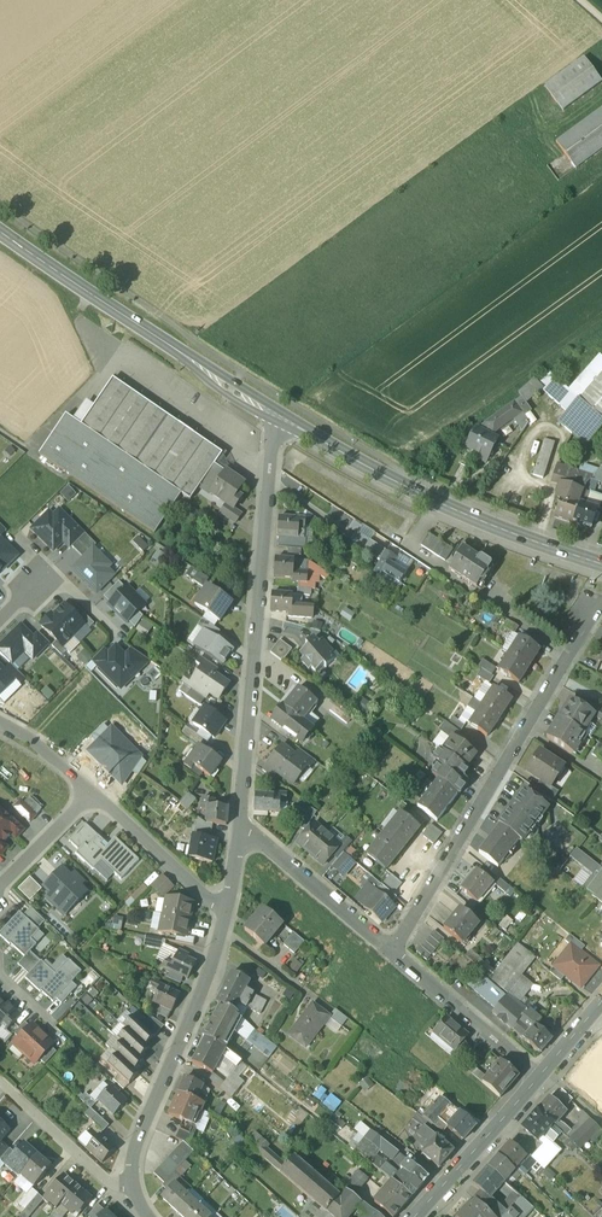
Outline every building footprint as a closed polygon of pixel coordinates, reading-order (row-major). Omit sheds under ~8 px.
[(545,87),(564,112),(601,83),(601,82),(584,59),(545,87)] [(557,143),(576,169),(601,150),(601,110),(557,143)] [(575,384),(576,385),(586,393),(601,375),(601,358),(599,356),(575,384)] [(563,386),(550,375),(538,385),(543,390),(542,391),(566,413),(558,422),(587,446),(597,434),(601,429),(601,419),(580,400),(570,391),(563,386)] [(580,400),(601,419),(601,375),(586,393),(580,400)] [(222,454),(113,379),(95,406),(81,426),(182,495),(191,501),(200,487),(206,478),(214,466),(222,454)] [(534,380),(518,394),(527,403),(542,391),(543,390),(538,385),(534,380)] [(586,393),(576,385),(570,391),(580,400),(586,393)] [(522,398),(514,403),(514,404),(521,414),(524,417),(531,411),(522,398)] [(86,401),(73,420),(81,426),(95,406),(86,401)] [(514,404),(486,424),(486,425),(479,430),(485,433),(490,430),(493,435),(514,419),(521,414),(514,404)] [(524,417),(521,414),(514,419),(523,433),(529,424),(524,417)] [(73,420),(66,416),(39,455),(155,535),(182,495),(81,426),(73,420)] [(479,430),(475,429),(466,448),(466,449),(474,453),(472,457),(473,457),(486,464),(496,443),(483,436),(485,433),(479,430)] [(556,443),(545,439),(533,475),(544,478),(556,443)] [(466,449),(459,463),(468,467),(473,457),(472,457),(474,453),(466,449)] [(566,467),(559,465),(553,481),(561,483),(566,467)] [(225,473),(214,466),(206,478),(217,485),(225,473)] [(593,477),(566,467),(561,483),(577,489),(584,491),(586,485),(592,478),(593,477)] [(226,473),(212,494),(227,505),(234,510),(241,499),(236,496),(243,485),(226,473)] [(217,485),(206,478),(200,487),(211,494),(217,485)] [(592,478),(586,485),(584,491),(590,493),(601,498),(601,497),(601,482),(592,478)] [(303,486),(293,480),(290,484),(300,491),(303,486)] [(577,489),(561,483),(557,493),(559,497),(561,498),(573,501),(577,489)] [(70,486),(63,492),(69,500),(76,494),(70,486)] [(584,491),(577,489),(573,501),(580,503),(584,491)] [(590,493),(584,491),(580,503),(585,505),(590,493)] [(573,501),(561,498),(555,517),(573,523),(580,503),(573,501)] [(585,505),(580,503),(573,523),(591,529),(597,509),(585,505)] [(234,510),(227,505),(221,514),(235,524),(241,515),(234,510)] [(300,510),(296,510),(295,519),(306,520),(306,512),(300,507),(300,510)] [(75,527),(59,511),(47,524),(43,519),(32,530),(53,551),(62,542),(76,528),(75,527)] [(295,519),(279,518),(277,537),(294,538),(298,539),(299,529),(305,529),(306,520),(295,519)] [(76,528),(62,542),(70,550),(72,548),(85,535),(76,526),(75,527),(76,528)] [(454,550),(429,534),(421,546),(445,561),(454,550)] [(85,535),(72,548),(83,558),(93,549),(96,545),(85,535)] [(294,538),(280,537),(279,547),(293,548),(294,538)] [(5,570),(18,556),(0,538),(0,565),(3,568),(5,570)] [(298,539),(294,538),(293,548),(306,549),(307,539),(304,539),(298,539)] [(386,552),(370,541),(364,550),(380,561),(386,552)] [(464,548),(449,569),(477,587),(495,564),(482,556),(480,559),(464,548)] [(83,558),(72,571),(97,595),(115,576),(103,565),(106,562),(93,549),(83,558)] [(397,559),(386,552),(380,561),(387,565),(383,573),(399,584),(406,574),(393,565),(397,559)] [(295,560),(275,559),(274,577),(292,579),(293,579),(294,572),(295,560)] [(301,561),(295,560),(294,572),(303,573),(303,570),(306,570),(306,568),(304,568),(301,561)] [(329,575),(309,562),(301,561),(304,568),(306,568),(306,570),(303,570),(303,573),(308,573),(307,583),(298,582),(298,583),(298,588),(310,589),(314,590),(315,576),(318,575),(326,580),(329,575)] [(387,565),(380,561),(373,572),(380,577),(383,573),(387,565)] [(209,580),(191,568),(186,576),(203,588),(209,580)] [(303,573),(294,572),(293,579),(292,579),(292,582),(298,583),(298,582),(307,583),(308,573),(303,573)] [(104,598),(111,604),(126,589),(119,583),(104,598)] [(232,604),(207,587),(195,605),(207,613),(218,621),(220,622),(232,604)] [(111,604),(109,606),(126,623),(128,621),(138,612),(145,605),(128,588),(126,589),(111,604)] [(310,589),(298,588),(297,595),(297,596),(298,596),(298,595),(302,596),(310,596),(310,589)] [(297,595),(272,593),(271,612),(288,613),(291,614),(292,606),(301,607),(302,596),(298,595),(298,596),(297,596),(297,595)] [(79,619),(64,604),(53,616),(51,614),(41,625),(57,641),(63,647),(73,637),(85,625),(79,619)] [(301,607),(292,606),(291,614),(288,613),(288,617),(311,619),(313,608),(301,607)] [(138,612),(128,621),(135,629),(143,617),(138,612)] [(218,621),(207,613),(202,619),(214,628),(218,621)] [(94,624),(84,614),(79,619),(85,625),(89,629),(94,624)] [(202,619),(198,625),(205,631),(216,638),(220,632),(214,628),(202,619)] [(518,626),(508,620),(503,627),(513,634),(518,626)] [(142,621),(138,631),(148,636),(153,626),(142,621)] [(296,634),(299,625),(285,621),(282,630),(296,634)] [(21,626),(2,645),(4,647),(17,660),(25,651),(32,658),(34,660),(44,649),(34,639),(21,626)] [(205,631),(194,646),(223,665),(233,650),(216,638),(205,631)] [(39,634),(34,639),(44,649),(49,644),(39,634)] [(73,637),(63,647),(67,651),(70,654),(80,644),(80,643),(73,637)] [(540,650),(520,637),(509,653),(530,666),(540,650)] [(319,643),(314,638),(306,645),(308,648),(300,655),(304,660),(301,662),(310,671),(312,669),(316,673),(324,666),(327,669),(335,662),(330,656),(334,653),(322,640),(319,643)] [(63,647),(57,641),(52,646),(62,656),(67,651),(63,647)] [(280,641),(271,653),(283,663),(292,650),(280,641)] [(17,660),(4,647),(0,651),(0,653),(12,665),(17,660)] [(108,656),(98,666),(121,690),(141,671),(126,656),(125,657),(117,648),(108,656)] [(93,661),(98,666),(108,656),(103,650),(93,661)] [(126,656),(141,671),(149,661),(133,650),(126,656)] [(25,651),(17,660),(23,666),(32,658),(25,651)] [(530,666),(509,653),(498,671),(519,684),(530,666)] [(218,669),(200,657),(195,664),(201,668),(202,667),(214,675),(218,669)] [(496,669),(483,660),(478,667),(482,669),(492,676),(496,669)] [(10,664),(4,670),(15,681),(20,686),(26,680),(10,664)] [(15,681),(4,670),(0,666),(0,696),(15,681)] [(214,675),(202,667),(201,668),(192,682),(198,686),(209,693),(218,700),(228,685),(214,675)] [(492,676),(482,669),(477,677),(486,683),(489,684),(494,677),(492,676)] [(486,683),(481,691),(475,701),(483,706),(494,688),(489,685),(489,684),(486,683)] [(209,693),(198,686),(194,692),(205,699),(209,693)] [(494,688),(483,706),(500,717),(512,700),(494,688)] [(317,703),(298,689),(283,707),(302,722),(317,703)] [(194,692),(191,690),(186,697),(200,706),(205,699),(194,692)] [(475,701),(473,699),(468,707),(469,708),(476,712),(477,710),(479,711),(483,706),(475,701)] [(585,701),(580,709),(594,717),(593,718),(600,721),(601,717),(601,712),(585,701)] [(580,709),(570,702),(560,720),(584,734),(593,718),(594,717),(580,709)] [(353,716),(336,703),(330,711),(347,724),(353,716)] [(469,708),(460,722),(465,726),(466,723),(487,737),(500,717),(483,706),(479,711),(477,710),(476,712),(469,708)] [(302,722),(283,707),(277,714),(272,721),(302,743),(312,730),(302,722)] [(225,722),(205,708),(193,724),(202,730),(211,737),(214,738),(225,722)] [(460,722),(453,717),(448,724),(460,733),(465,726),(460,722)] [(584,734),(560,720),(548,739),(574,756),(586,736),(584,734)] [(448,724),(443,731),(452,738),(453,737),(456,739),(460,733),(448,724)] [(97,743),(88,752),(121,784),(131,772),(138,777),(147,763),(112,728),(109,731),(103,725),(91,737),(97,743)] [(211,737),(202,730),(198,736),(207,743),(211,737)] [(198,736),(195,734),(191,740),(202,748),(202,747),(203,748),(207,743),(198,736)] [(456,739),(453,737),(452,738),(443,751),(467,769),(477,755),(456,739)] [(600,744),(593,756),(601,761),(601,746),(600,744)] [(281,746),(276,752),(275,751),(271,757),(272,758),(267,764),(278,772),(293,784),(296,784),(299,781),(299,777),(307,767),(307,766),(294,756),(281,746)] [(203,748),(202,747),(202,748),(190,763),(210,778),(222,762),(203,748)] [(316,762),(299,749),(294,756),(307,766),(307,767),(310,770),(316,762)] [(443,751),(441,750),(433,760),(440,765),(433,775),(440,780),(459,794),(460,796),(467,787),(469,784),(468,782),(464,778),(469,771),(467,769),(443,751)] [(563,768),(540,753),(527,774),(540,782),(550,788),(551,788),(563,768)] [(278,772),(267,764),(263,770),(273,778),(278,772)] [(459,794),(440,780),(418,808),(437,822),(459,794)] [(550,788),(540,782),(535,790),(553,803),(559,793),(551,788),(550,788)] [(524,792),(499,825),(500,827),(520,841),(522,843),(547,810),(524,792)] [(196,800),(187,793),(179,804),(188,810),(196,800)] [(287,794),(274,793),(274,796),(273,812),(276,812),(277,802),(287,803),(287,794)] [(274,796),(255,795),(254,810),(273,812),(274,796)] [(25,805),(37,817),(42,811),(30,799),(25,805)] [(228,809),(215,807),(215,800),(203,799),(202,810),(209,810),(207,824),(213,825),(227,826),(228,809)] [(15,809),(30,823),(37,817),(25,805),(21,802),(15,809)] [(310,808),(304,819),(299,827),(305,830),(317,812),(310,808)] [(0,855),(7,847),(3,843),(12,834),(16,838),(23,830),(13,820),(12,820),(0,810),(0,854),(0,855)] [(402,813),(367,856),(386,871),(420,829),(402,813)] [(206,824),(198,817),(194,836),(211,839),(213,825),(207,824),(206,824)] [(315,823),(298,843),(311,854),(328,834),(315,823)] [(69,841),(79,850),(84,845),(88,848),(98,837),(85,825),(69,841)] [(432,825),(422,837),(434,846),(443,834),(432,825)] [(500,827),(479,855),(498,869),(520,841),(500,827)] [(328,834),(311,854),(324,865),(333,854),(341,845),(340,844),(328,834)] [(211,839),(194,836),(190,859),(213,863),(217,840),(211,839)] [(121,880),(139,861),(115,838),(105,850),(100,846),(104,842),(98,837),(88,848),(84,845),(79,850),(75,854),(92,871),(101,861),(121,880)] [(346,837),(340,844),(341,845),(333,854),(338,859),(344,852),(352,843),(346,837)] [(598,867),(576,850),(571,858),(593,874),(598,867)] [(344,852),(338,859),(332,866),(344,876),(356,862),(344,852)] [(582,889),(597,900),(601,895),(601,870),(600,868),(598,867),(593,874),(582,889)] [(63,872),(47,888),(53,894),(48,898),(55,905),(60,901),(68,909),(85,892),(78,886),(82,882),(75,875),(71,879),(63,872)] [(478,872),(462,891),(478,904),(494,885),(494,884),(478,872)] [(403,884),(392,875),(383,885),(394,894),(403,884)] [(174,887),(162,876),(152,886),(163,898),(174,887)] [(374,877),(365,887),(363,894),(358,900),(383,922),(395,907),(393,904),(376,890),(381,884),(374,877)] [(510,887),(499,878),(494,884),(494,885),(505,894),(510,887)] [(20,889),(30,900),(40,890),(30,879),(20,889)] [(383,885),(381,884),(376,890),(393,904),(398,898),(394,894),(383,885)] [(143,885),(131,898),(136,902),(148,890),(143,885)] [(193,903),(167,898),(164,915),(190,920),(193,903)] [(24,916),(37,929),(45,921),(31,908),(24,916)] [(283,924),(263,908),(245,930),(264,947),(283,924)] [(479,924),(461,909),(444,929),(462,945),(479,924)] [(0,935),(0,936),(25,959),(28,956),(36,947),(30,941),(39,931),(37,929),(24,916),(20,913),(0,935)] [(190,920),(164,915),(160,931),(177,934),(187,936),(190,920)] [(434,931),(417,952),(427,961),(444,940),(434,931)] [(293,933),(283,945),(295,954),(305,942),(293,933)] [(187,936),(177,934),(176,943),(194,946),(195,938),(187,936)] [(585,947),(570,935),(565,941),(571,946),(580,953),(585,947)] [(166,941),(145,937),(144,945),(162,949),(164,949),(165,947),(166,941)] [(535,959),(518,944),(490,979),(501,988),(515,971),(522,976),(535,959)] [(580,953),(571,946),(560,959),(568,965),(562,972),(562,973),(566,976),(581,988),(597,967),(580,953)] [(178,953),(169,948),(169,949),(165,947),(164,949),(162,949),(156,961),(164,964),(165,962),(172,966),(178,953)] [(189,955),(179,950),(172,966),(169,971),(188,980),(196,963),(188,958),(189,955)] [(471,951),(465,957),(476,966),(482,960),(471,951)] [(29,975),(41,963),(31,953),(28,956),(25,959),(19,965),(29,975)] [(29,975),(25,979),(40,994),(42,992),(54,1004),(55,1003),(54,1002),(56,1000),(61,1004),(77,987),(73,983),(83,973),(70,960),(56,975),(42,962),(41,963),(29,975)] [(172,966),(165,962),(164,964),(162,968),(169,971),(172,966)] [(495,973),(484,964),(480,969),(491,978),(495,973)] [(562,972),(554,966),(550,972),(561,981),(566,976),(562,973),(562,972)] [(522,976),(515,971),(501,988),(509,995),(518,1002),(533,985),(522,976)] [(251,981),(233,973),(225,988),(243,997),(246,989),(251,981)] [(480,974),(475,980),(472,977),(466,984),(479,995),(490,983),(480,974)] [(180,995),(153,981),(149,990),(157,994),(153,1002),(158,1005),(171,1011),(172,1011),(180,995)] [(490,983),(479,995),(495,1009),(506,997),(490,983)] [(243,997),(225,988),(217,1004),(220,1005),(235,1012),(239,1005),(243,997)] [(254,993),(246,989),(243,997),(250,1000),(253,994),(254,993)] [(250,1000),(247,1007),(253,1011),(260,998),(253,994),(250,1000)] [(528,1011),(509,995),(506,997),(525,1014),(528,1011)] [(250,1000),(243,997),(239,1005),(246,1008),(247,1007),(250,1000)] [(495,1009),(492,1013),(498,1019),(499,1020),(499,1019),(504,1024),(505,1025),(505,1024),(512,1030),(525,1014),(506,997),(495,1009)] [(266,1001),(260,998),(253,1011),(260,1014),(266,1001)] [(7,1004),(5,1006),(0,1011),(0,1029),(2,1027),(7,1031),(20,1017),(10,1007),(10,1006),(7,1004)] [(313,1004),(289,1036),(306,1049),(319,1031),(329,1017),(330,1017),(329,1017),(313,1004)] [(171,1011),(158,1005),(154,1013),(168,1019),(171,1011)] [(220,1005),(211,1020),(208,1026),(203,1037),(226,1049),(243,1019),(235,1012),(220,1005)] [(347,1019),(335,1009),(329,1017),(330,1017),(329,1017),(342,1027),(347,1019)] [(525,1014),(512,1030),(523,1040),(524,1040),(536,1026),(537,1026),(541,1022),(528,1011),(525,1014)] [(141,1024),(132,1016),(131,1017),(132,1018),(124,1026),(127,1029),(145,1046),(153,1038),(154,1038),(155,1037),(141,1024)] [(164,1026),(151,1017),(147,1020),(159,1032),(164,1026)] [(467,1036),(447,1018),(434,1033),(455,1050),(464,1040),(467,1036)] [(147,1020),(146,1019),(141,1024),(154,1037),(159,1032),(147,1020)] [(25,1022),(14,1034),(19,1039),(30,1027),(25,1022)] [(19,1039),(13,1045),(24,1055),(43,1035),(33,1025),(30,1027),(19,1039)] [(536,1026),(524,1040),(539,1053),(552,1039),(537,1026),(536,1026)] [(145,1046),(127,1029),(118,1039),(122,1042),(140,1059),(148,1050),(145,1046)] [(277,1048),(254,1029),(246,1040),(269,1058),(277,1048)] [(43,1035),(24,1055),(35,1065),(40,1060),(51,1047),(54,1045),(43,1035)] [(206,1038),(193,1062),(213,1073),(223,1056),(226,1049),(206,1038)] [(455,1050),(450,1055),(458,1062),(467,1051),(464,1040),(455,1050)] [(140,1059),(122,1042),(113,1051),(117,1055),(134,1071),(143,1062),(140,1059)] [(51,1047),(40,1060),(45,1065),(57,1053),(51,1047)] [(226,1049),(223,1056),(238,1067),(242,1061),(226,1049)] [(134,1071),(117,1055),(107,1065),(118,1075),(128,1085),(129,1085),(138,1075),(134,1071)] [(475,1057),(465,1068),(471,1074),(476,1068),(481,1063),(475,1057)] [(501,1061),(487,1078),(482,1073),(477,1079),(500,1098),(519,1076),(501,1061)] [(482,1073),(476,1068),(471,1074),(477,1079),(482,1073)] [(233,1073),(220,1088),(231,1097),(244,1082),(233,1073)] [(128,1085),(118,1075),(113,1080),(124,1090),(128,1085)] [(203,1085),(185,1077),(178,1093),(204,1104),(207,1097),(199,1094),(203,1085)] [(367,1078),(359,1084),(364,1090),(372,1084),(367,1078)] [(100,1096),(109,1085),(104,1081),(95,1092),(100,1096)] [(117,1095),(109,1088),(98,1100),(114,1115),(126,1102),(118,1094),(117,1095)] [(96,1103),(86,1093),(80,1099),(91,1109),(96,1103)] [(204,1104),(178,1093),(168,1115),(183,1121),(194,1126),(204,1104)] [(324,1104),(335,1112),(343,1102),(332,1094),(324,1104)] [(550,1096),(538,1110),(553,1123),(556,1121),(565,1110),(550,1096)] [(441,1097),(430,1110),(439,1118),(440,1118),(448,1108),(451,1105),(441,1097)] [(461,1111),(451,1105),(448,1108),(457,1116),(461,1111)] [(421,1108),(417,1113),(423,1117),(427,1113),(421,1108)] [(97,1114),(91,1109),(85,1115),(91,1120),(97,1114)] [(439,1118),(430,1110),(427,1113),(423,1117),(433,1125),(439,1118)] [(553,1123),(538,1110),(522,1128),(538,1141),(553,1124),(553,1123)] [(449,1126),(447,1128),(462,1140),(476,1125),(461,1111),(449,1126)] [(571,1131),(565,1137),(570,1141),(571,1142),(586,1127),(578,1120),(584,1114),(582,1112),(574,1120),(578,1123),(571,1131)] [(423,1117),(417,1113),(412,1119),(424,1128),(424,1127),(428,1130),(433,1125),(423,1117)] [(109,1126),(97,1114),(91,1120),(103,1132),(109,1126)] [(584,1114),(578,1120),(586,1127),(592,1121),(584,1114)] [(449,1126),(440,1118),(439,1118),(433,1125),(443,1133),(447,1128),(449,1126)] [(194,1126),(183,1121),(176,1139),(184,1142),(189,1147),(196,1130),(194,1126)] [(564,1125),(556,1121),(553,1123),(553,1124),(562,1133),(565,1137),(571,1131),(564,1125)] [(571,1142),(576,1147),(583,1152),(601,1132),(601,1130),(592,1121),(586,1127),(571,1142)] [(553,1124),(538,1141),(542,1145),(543,1144),(548,1148),(553,1143),(562,1133),(553,1124)] [(428,1130),(424,1127),(424,1128),(419,1134),(424,1139),(422,1142),(425,1144),(423,1146),(426,1149),(437,1137),(428,1130)] [(398,1154),(371,1132),(365,1139),(378,1150),(382,1153),(393,1161),(398,1154)] [(115,1150),(99,1135),(90,1145),(86,1149),(102,1164),(115,1150)] [(260,1144),(252,1136),(247,1143),(255,1150),(260,1144)] [(453,1151),(437,1137),(426,1149),(422,1153),(439,1168),(453,1151)] [(90,1145),(82,1138),(78,1142),(86,1149),(90,1145)] [(365,1139),(355,1151),(369,1162),(374,1156),(378,1150),(365,1139)] [(268,1149),(270,1146),(264,1140),(260,1144),(255,1150),(313,1202),(326,1212),(332,1216),(350,1216),(362,1203),(355,1197),(346,1190),(340,1197),(295,1157),(287,1166),(268,1149)] [(570,1141),(565,1146),(571,1152),(576,1147),(571,1142),(570,1141)] [(189,1147),(184,1142),(178,1148),(189,1158),(194,1152),(189,1147)] [(510,1142),(497,1156),(514,1170),(526,1157),(510,1142)] [(548,1148),(543,1144),(542,1145),(531,1157),(545,1170),(562,1151),(553,1143),(548,1148)] [(0,1144),(0,1160),(8,1151),(0,1144)] [(15,1154),(5,1165),(19,1177),(20,1176),(37,1156),(23,1144),(15,1154)] [(189,1158),(178,1148),(173,1153),(184,1163),(189,1158)] [(0,1160),(0,1161),(5,1165),(15,1154),(10,1149),(8,1151),(0,1160)] [(184,1163),(173,1153),(169,1158),(179,1168),(180,1167),(184,1163)] [(408,1161),(398,1154),(393,1161),(401,1169),(408,1161)] [(51,1168),(37,1156),(20,1176),(34,1188),(47,1174),(46,1174),(51,1168)] [(383,1163),(374,1156),(369,1162),(378,1170),(383,1163)] [(514,1170),(497,1156),(488,1168),(504,1182),(512,1173),(514,1175),(516,1173),(514,1171),(514,1170)] [(179,1168),(169,1158),(164,1163),(174,1173),(179,1168)] [(429,1179),(408,1161),(401,1169),(406,1172),(423,1186),(429,1179)] [(174,1173),(164,1163),(159,1168),(169,1178),(174,1173)] [(397,1173),(383,1163),(378,1170),(393,1182),(395,1184),(400,1179),(397,1173)] [(169,1178),(165,1183),(170,1188),(174,1183),(175,1184),(186,1172),(180,1167),(179,1168),(174,1173),(169,1178)] [(169,1178),(159,1168),(154,1174),(164,1183),(165,1183),(169,1178)] [(473,1185),(481,1192),(477,1197),(487,1207),(484,1209),(493,1216),(509,1216),(508,1216),(505,1214),(500,1208),(490,1199),(489,1200),(489,1199),(504,1182),(488,1168),(473,1185)] [(346,1185),(343,1188),(346,1190),(355,1197),(369,1179),(358,1170),(350,1179),(346,1185)] [(423,1186),(406,1172),(400,1179),(395,1184),(412,1198),(423,1186)] [(64,1175),(45,1197),(58,1209),(61,1205),(77,1187),(64,1175)] [(350,1179),(346,1176),(342,1182),(346,1185),(350,1179)] [(192,1189),(182,1180),(177,1186),(187,1195),(192,1189)] [(395,1184),(393,1182),(374,1204),(390,1216),(395,1216),(412,1198),(395,1184)] [(175,1184),(174,1183),(170,1188),(162,1198),(174,1209),(187,1195),(177,1186),(175,1184)] [(93,1201),(77,1187),(61,1205),(73,1215),(81,1207),(85,1210),(93,1201)] [(32,1189),(22,1201),(28,1207),(38,1195),(32,1189)] [(513,1193),(508,1199),(500,1208),(505,1214),(512,1207),(521,1198),(514,1191),(513,1193)] [(28,1207),(25,1210),(31,1215),(44,1200),(38,1195),(28,1207)] [(174,1209),(183,1216),(190,1216),(199,1207),(187,1195),(174,1209)] [(487,1207),(477,1197),(474,1200),(477,1201),(484,1209),(487,1207)] [(521,1198),(512,1207),(522,1216),(526,1216),(533,1209),(521,1198)] [(457,1216),(493,1216),(484,1209),(477,1201),(474,1200),(457,1216)] [(305,1212),(307,1213),(304,1216),(332,1216),(326,1212),(313,1202),(305,1212)] [(350,1216),(366,1216),(371,1211),(362,1203),(350,1216)] [(88,1216),(100,1216),(105,1212),(97,1205),(88,1216)] [(190,1216),(210,1216),(199,1207),(190,1216)] [(512,1207),(505,1214),(508,1216),(509,1216),(522,1216),(512,1207)]
